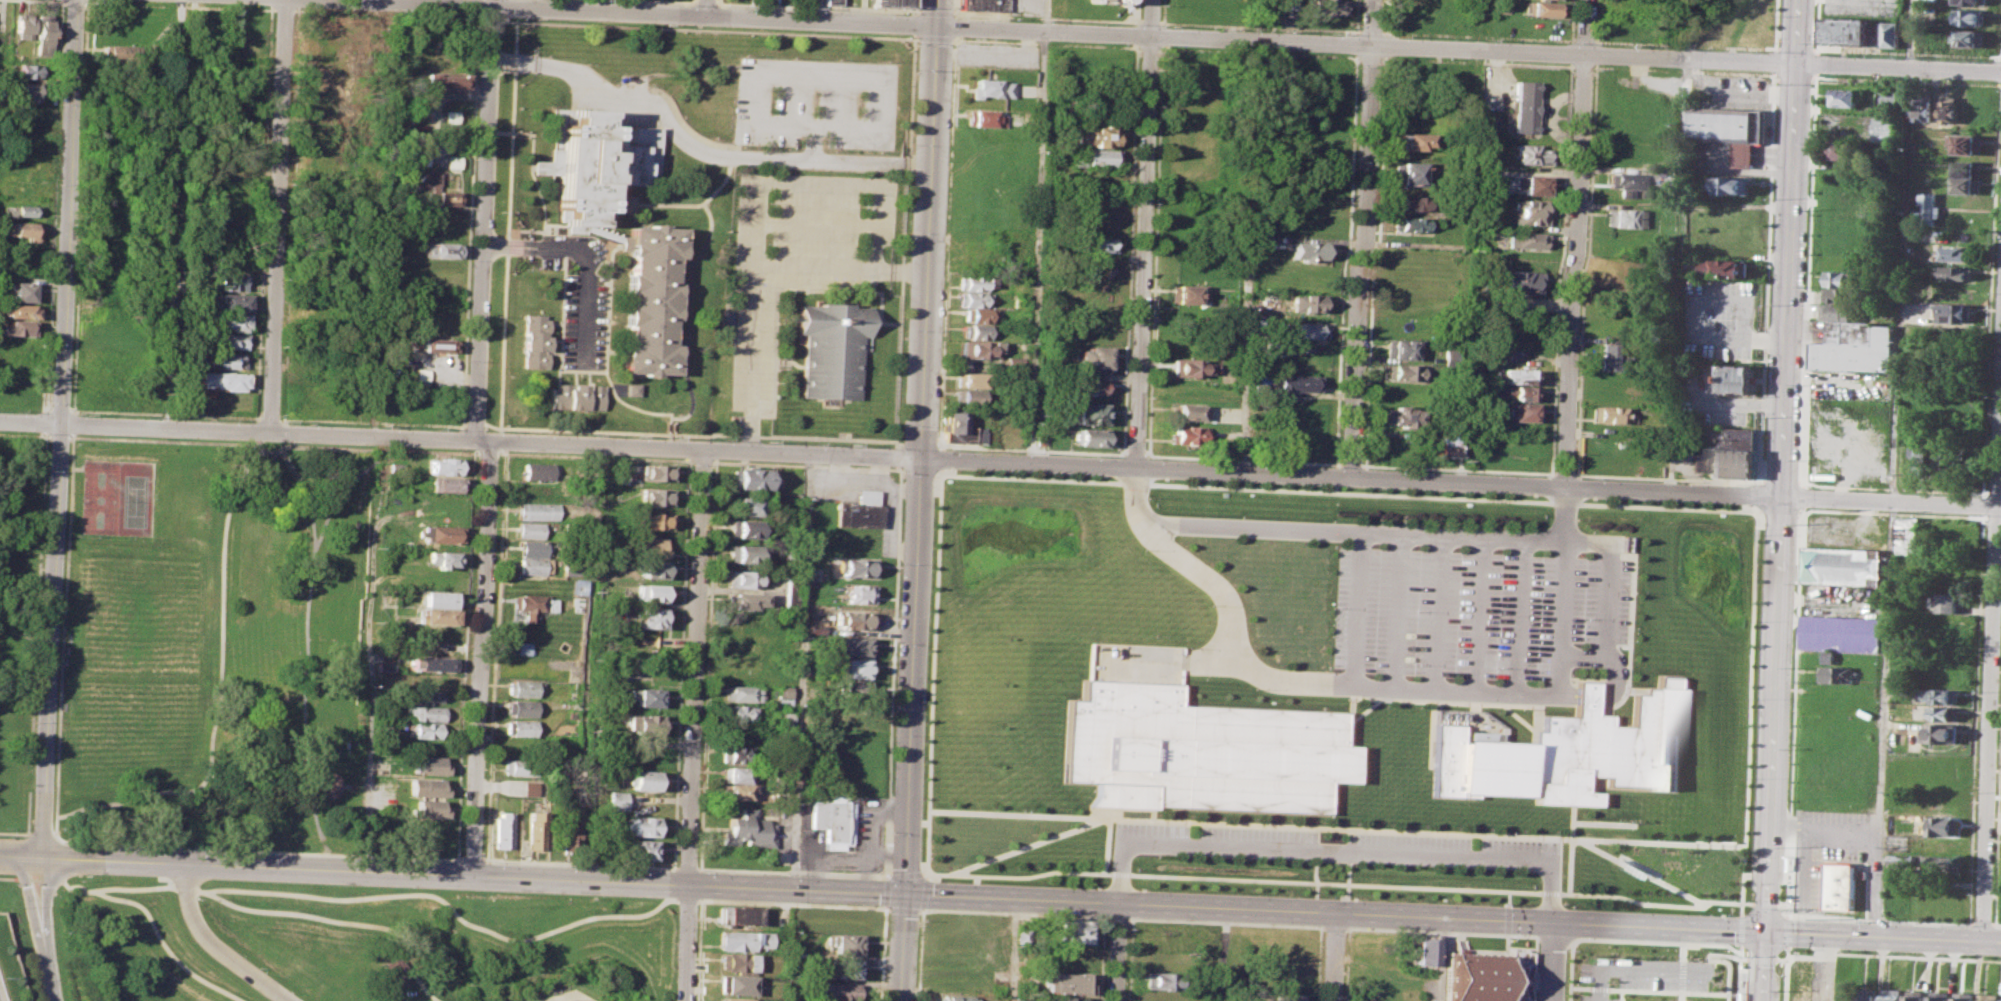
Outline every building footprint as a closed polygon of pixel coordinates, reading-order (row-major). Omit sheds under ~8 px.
[(959,9),(959,0),(1007,0),(1007,10),(959,9)] [(1294,8),(1294,0),(1283,0),(1283,8),(1294,8)] [(1494,12),(1494,0),(1508,0),(1508,13),(1494,12)] [(1526,1),(1562,2),(1561,16),(1525,15),(1526,1)] [(1951,9),(1982,10),(1981,25),(1956,23),(1956,19),(1951,19),(1951,9)] [(14,39),(31,39),(31,17),(15,17),(14,39)] [(1822,17),(1869,19),(1868,45),(1821,43),(1822,17)] [(35,54),(53,54),(52,19),(35,19),(35,54)] [(1879,22),(1899,23),(1897,47),(1878,46),(1879,22)] [(1957,29),(1983,30),(1982,47),(1957,46),(1957,41),(1951,41),(1952,32),(1957,32),(1957,29)] [(103,59),(139,59),(139,45),(103,45),(103,59)] [(17,78),(40,77),(40,62),(17,63),(17,78)] [(427,72),(436,72),(436,75),(458,76),(458,72),(468,73),(468,89),(426,87),(427,72)] [(971,78),(995,78),(995,82),(1008,82),(1008,97),(970,96),(971,78)] [(1515,81),(1537,82),(1536,133),(1513,133),(1513,122),(1503,122),(1504,109),(1511,109),(1511,98),(1515,98),(1515,81)] [(14,97),(42,97),(42,83),(14,83),(14,97)] [(1831,87),(1861,89),(1861,106),(1831,104),(1831,87)] [(1880,91),(1901,91),(1901,109),(1879,108),(1880,91)] [(1914,95),(1931,95),(1930,122),(1913,121),(1914,95)] [(1940,95),(1958,96),(1957,122),(1939,122),(1940,95)] [(1970,97),(1985,97),(1984,123),(1969,123),(1970,97)] [(1691,106),(1690,139),(1733,141),(1732,166),(1752,167),(1753,143),(1764,143),(1765,109),(1691,106)] [(565,108),(565,123),(558,122),(554,210),(564,210),(564,234),(585,234),(585,225),(606,226),(607,184),(646,185),(645,175),(659,176),(660,128),(607,127),(606,108),(565,108)] [(962,108),(990,109),(990,115),(1000,115),(1000,126),(962,125),(962,108)] [(443,110),(458,110),(458,124),(443,124),(443,110)] [(1874,117),(1896,117),(1895,142),(1874,141),(1874,117)] [(1071,126),(1099,127),(1099,124),(1108,124),(1108,127),(1116,127),(1116,137),(1112,137),(1112,145),(1089,145),(1089,141),(1071,140),(1071,126)] [(1395,132),(1436,133),(1436,145),(1422,145),(1421,149),(1395,148),(1395,132)] [(1948,134),(1981,136),(1980,153),(1951,152),(1951,147),(1948,147),(1948,134)] [(1828,139),(1861,141),(1860,160),(1827,159),(1828,139)] [(1514,143),(1538,144),(1537,149),(1552,149),(1551,165),(1516,163),(1517,157),(1513,157),(1514,143)] [(1084,148),(1117,148),(1116,166),(1069,165),(1070,152),(1084,153),(1084,148)] [(414,165),(426,165),(427,150),(415,149),(414,165)] [(439,155),(459,156),(459,167),(439,167),(439,155)] [(1951,160),(1980,161),(1980,175),(1954,175),(1954,171),(1951,171),(1951,160)] [(1394,161),(1434,163),(1433,185),(1393,184),(1394,161)] [(1479,170),(1491,170),(1491,180),(1478,180),(1479,170)] [(1608,171),(1649,173),(1648,196),(1638,196),(1639,190),(1608,188),(1608,171)] [(1522,173),(1551,174),(1551,188),(1546,188),(1546,195),(1522,194),(1522,187),(1514,187),(1514,177),(1522,177),(1522,173)] [(1708,176),(1751,178),(1750,194),(1708,192),(1708,176)] [(1951,177),(1979,178),(1979,194),(1953,193),(1953,188),(1951,188),(1951,177)] [(429,185),(437,185),(437,191),(456,192),(455,205),(435,205),(435,198),(429,198),(429,185)] [(1917,192),(1935,192),(1935,205),(1941,205),(1941,217),(1935,217),(1935,222),(1924,222),(1924,204),(1917,204),(1917,192)] [(1393,194),(1432,196),(1431,211),(1392,209),(1393,194)] [(632,196),(618,196),(617,210),(631,211),(632,196)] [(1513,199),(1548,201),(1547,224),(1512,223),(1513,199)] [(3,218),(39,219),(39,205),(4,204),(3,218)] [(1606,208),(1639,209),(1638,228),(1605,226),(1606,208)] [(1392,215),(1421,216),(1421,220),(1431,220),(1430,231),(1392,230),(1392,215)] [(4,222),(38,224),(37,245),(25,244),(25,238),(4,237),(4,222)] [(629,226),(624,375),(679,377),(684,228),(629,226)] [(1514,231),(1548,233),(1547,248),(1506,246),(1507,234),(1514,235),(1514,231)] [(1080,237),(1114,238),(1113,252),(1079,251),(1080,237)] [(426,242),(460,244),(459,257),(425,256),(426,242)] [(1291,242),(1327,243),(1326,259),(1312,259),(1312,262),(1299,262),(1300,258),(1291,257),(1291,242)] [(1944,245),(1968,247),(1968,251),(1975,251),(1974,261),(1943,260),(1944,245)] [(1701,259),(1748,262),(1748,277),(1700,275),(1701,259)] [(1942,265),(1975,266),(1974,280),(1942,278),(1942,265)] [(1495,269),(1541,271),(1540,294),(1502,293),(1502,278),(1494,278),(1495,269)] [(1826,271),(1857,272),(1856,287),(1825,285),(1826,271)] [(235,290),(196,289),(196,274),(245,275),(244,290),(235,290)] [(958,275),(990,277),(990,287),(984,286),(984,290),(957,289),(958,275)] [(12,283),(34,284),(33,302),(12,302),(12,283)] [(1168,284),(1200,285),(1200,295),(1196,294),(1196,303),(1168,302),(1168,284)] [(1824,287),(1856,289),(1855,303),(1824,302),(1824,287)] [(957,292),(989,293),(989,300),(985,300),(985,304),(982,304),(981,307),(956,306),(957,292)] [(208,309),(224,310),(224,312),(247,313),(248,296),(209,294),(208,309)] [(1291,294),(1327,295),(1326,312),(1291,311),(1291,294)] [(1940,303),(1974,305),(1973,324),(1939,323),(1940,303)] [(803,396),(858,397),(859,351),(869,351),(870,305),(798,304),(797,345),(805,345),(803,396)] [(1821,304),(1858,306),(1857,321),(1820,319),(1821,304)] [(3,305),(35,305),(35,320),(31,320),(3,320),(3,305)] [(964,309),(993,310),(992,323),(964,322),(964,309)] [(210,328),(225,329),(225,332),(246,333),(246,315),(210,313),(210,328)] [(1921,314),(1935,315),(1935,324),(1920,323),(1921,314)] [(523,368),(547,369),(549,316),(525,315),(523,368)] [(31,337),(31,320),(3,320),(3,325),(0,325),(0,337),(31,337)] [(1285,321),(1323,323),(1323,337),(1285,335),(1285,321)] [(1829,322),(1898,325),(1896,372),(1811,368),(1812,342),(1828,342),(1829,322)] [(963,324),(989,325),(989,335),(986,335),(986,339),(963,337),(963,324)] [(210,348),(214,348),(247,350),(248,335),(210,333),(210,348)] [(419,337),(455,339),(454,352),(418,351),(419,337)] [(1387,339),(1418,341),(1417,360),(1386,358),(1387,339)] [(962,340),(998,342),(997,359),(961,358),(962,340)] [(1601,344),(1620,345),(1619,370),(1600,370),(1601,344)] [(1073,346),(1104,347),(1104,350),(1109,350),(1109,366),(1104,366),(1104,369),(1072,368),(1073,346)] [(197,367),(245,369),(245,355),(198,353),(197,367)] [(1006,357),(1019,357),(1019,366),(1006,366),(1006,357)] [(1170,358),(1202,359),(1202,362),(1209,362),(1209,374),(1201,373),(1201,377),(1169,377),(1170,358)] [(1387,363),(1422,365),(1422,368),(1428,368),(1428,379),(1422,379),(1422,382),(1386,380),(1387,363)] [(1718,364),(1753,366),(1752,392),(1716,391),(1718,364)] [(1502,368),(1537,369),(1537,385),(1501,383),(1501,380),(1496,380),(1496,372),(1502,372),(1502,368)] [(244,393),(245,374),(199,372),(198,388),(220,389),(219,392),(244,393)] [(957,372),(988,373),(987,383),(983,383),(982,387),(956,386),(957,372)] [(1276,374),(1319,376),(1318,391),(1273,389),(1273,381),(1276,381),(1276,374)] [(1072,378),(1105,380),(1104,395),(1071,393),(1072,378)] [(551,409),(604,411),(605,385),(551,384),(551,409)] [(627,395),(638,396),(639,384),(627,384),(627,395)] [(1499,385),(1536,387),(1536,401),(1514,400),(1515,395),(1499,394),(1499,385)] [(956,389),(985,390),(985,397),(980,397),(980,403),(955,402),(956,389)] [(1072,402),(1105,404),(1104,425),(1071,423),(1072,402)] [(1509,402),(1538,404),(1537,421),(1508,420),(1509,402)] [(1169,403),(1204,405),(1203,421),(1168,419),(1169,403)] [(1386,408),(1392,408),(1392,404),(1403,404),(1403,407),(1420,408),(1420,426),(1385,424),(1386,408)] [(1593,406),(1621,408),(1620,423),(1592,422),(1593,406)] [(944,411),(962,412),(962,426),(982,427),(982,444),(942,442),(944,411)] [(1173,425),(1202,426),(1201,445),(1165,443),(1166,433),(1172,433),(1173,425)] [(1706,426),(1758,429),(1757,449),(1709,447),(1705,447),(1706,426)] [(1072,427),(1105,429),(1105,447),(1071,446),(1072,427)] [(1035,430),(1045,430),(1045,445),(1035,444),(1035,430)] [(1435,434),(1455,434),(1454,456),(1435,455),(1435,434)] [(1692,453),(1709,454),(1709,447),(1757,449),(1756,478),(1708,476),(1708,471),(1691,471),(1692,453)] [(1939,450),(1938,468),(1955,469),(1956,451),(1939,450)] [(426,458),(461,460),(460,474),(425,472),(426,458)] [(520,462),(551,463),(550,479),(519,478),(520,462)] [(640,464),(670,465),(670,480),(639,479),(640,464)] [(730,468),(769,469),(769,488),(729,487),(730,468)] [(427,477),(459,479),(459,492),(426,491),(427,477)] [(639,488),(670,488),(669,505),(639,504),(639,488)] [(837,501),(856,502),(856,488),(877,489),(876,504),(882,504),(881,528),(836,526),(837,501)] [(729,496),(758,497),(758,515),(729,514),(729,496)] [(514,502),(554,504),(554,519),(513,518),(514,502)] [(639,512),(669,513),(668,529),(638,528),(639,512)] [(728,520),(758,521),(757,538),(728,537),(728,520)] [(514,522),(540,523),(540,538),(514,537),(514,522)] [(420,524),(460,526),(459,543),(419,541),(420,535),(414,535),(414,530),(420,530),(420,524)] [(635,535),(663,536),(663,547),(668,547),(668,557),(634,556),(635,535)] [(517,541),(543,541),(543,556),(517,555),(517,541)] [(728,545),(762,546),(761,562),(727,560),(728,545)] [(1803,582),(1886,585),(1888,550),(1805,546),(1803,582)] [(425,550),(459,552),(458,566),(442,565),(442,569),(434,568),(434,565),(424,564),(425,550)] [(517,558),(548,559),(548,574),(516,573),(517,558)] [(838,558),(872,560),(872,576),(837,575),(838,558)] [(639,560),(667,561),(667,578),(639,577),(639,560)] [(726,569),(760,570),(760,583),(755,583),(755,588),(726,587),(726,569)] [(584,594),(585,579),(571,579),(571,594),(584,594)] [(634,583),(666,584),(665,602),(633,601),(634,583)] [(848,585),(873,586),(872,602),(847,601),(848,585)] [(419,590),(455,592),(455,607),(419,605),(419,590)] [(731,592),(765,594),(764,605),(753,605),(753,609),(731,608),(731,592)] [(1934,592),(1958,593),(1957,612),(1934,612),(1934,592)] [(512,595),(547,596),(547,610),(535,610),(535,622),(524,621),(524,607),(511,607),(512,595)] [(634,607),(666,608),(665,627),(633,626),(634,607)] [(419,608),(456,610),(455,625),(418,623),(419,608)] [(835,610),(872,612),(872,629),(834,627),(835,610)] [(1802,614),(1883,618),(1881,651),(1800,647),(1802,614)] [(835,636),(871,637),(871,655),(834,653),(835,636)] [(515,643),(532,643),(532,654),(515,654),(515,643)] [(1826,650),(1836,651),(1836,662),(1825,662),(1826,650)] [(410,656),(455,657),(454,671),(409,669),(410,656)] [(842,658),(871,659),(870,677),(841,676),(842,658)] [(510,659),(546,660),(545,676),(522,675),(522,672),(509,671),(510,659)] [(1822,665),(1856,667),(1856,683),(1822,681),(1822,665)] [(1431,794),(1434,725),(1461,726),(1460,743),(1533,746),(1533,732),(1541,732),(1542,717),(1573,718),(1574,696),(1574,682),(1595,683),(1595,697),(1594,714),(1608,714),(1608,727),(1630,728),(1631,696),(1640,696),(1641,689),(1654,689),(1654,677),(1677,678),(1674,734),(1680,734),(1678,791),(1603,788),(1604,776),(1585,776),(1584,789),(1599,790),(1599,807),(1533,804),(1533,792),(1525,792),(1525,798),(1431,794)] [(509,679),(545,681),(545,693),(539,693),(539,697),(508,696),(509,679)] [(1077,679),(1178,684),(1177,706),(1343,713),(1342,747),(1357,748),(1355,784),(1329,783),(1328,813),(1153,806),(1154,784),(1059,780),(1062,700),(1076,701),(1077,679)] [(841,680),(870,681),(869,700),(840,699),(841,680)] [(724,685),(759,686),(758,702),(724,700),(724,685)] [(778,685),(790,686),(789,704),(777,704),(778,685)] [(628,687),(664,689),(663,707),(635,706),(635,698),(627,698),(628,687)] [(1922,688),(1960,689),(1960,704),(1934,703),(1934,699),(1921,699),(1922,688)] [(410,689),(442,690),(442,701),(428,701),(428,704),(415,704),(415,696),(410,696),(410,689)] [(508,699),(538,700),(537,715),(507,714),(508,699)] [(404,704),(445,706),(444,721),(409,719),(409,715),(404,715),(404,704)] [(724,704),(756,706),(755,720),(723,719),(724,704)] [(1933,706),(1959,706),(1959,720),(1933,720),(1933,706)] [(778,708),(792,709),(791,727),(778,727),(778,708)] [(626,714),(663,716),(662,738),(632,737),(633,725),(626,725),(626,714)] [(509,719),(538,720),(537,735),(509,734),(509,719)] [(413,722),(440,723),(440,738),(413,737),(413,722)] [(1923,727),(1928,727),(1928,722),(1959,723),(1958,743),(1922,742),(1923,727)] [(722,746),(751,747),(750,762),(721,761),(722,746)] [(416,755),(442,756),(442,763),(447,763),(446,774),(415,772),(416,755)] [(505,760),(535,761),(534,775),(505,774),(505,760)] [(723,765),(752,767),(751,779),(747,779),(747,782),(726,781),(726,777),(722,777),(723,765)] [(628,770),(660,772),(659,789),(627,788),(628,770)] [(408,777),(441,778),(441,786),(446,786),(446,796),(408,795),(408,777)] [(537,781),(523,781),(523,795),(536,795),(537,781)] [(721,784),(751,785),(750,800),(720,799),(721,784)] [(608,790),(625,790),(625,809),(608,809),(608,790)] [(811,801),(810,828),(825,829),(824,849),(853,850),(855,796),(830,795),(830,802),(811,801)] [(413,799),(440,800),(440,807),(445,807),(445,817),(408,816),(408,807),(413,807),(413,799)] [(719,844),(720,830),(727,830),(728,817),(740,817),(741,808),(756,808),(755,818),(768,818),(767,822),(775,823),(774,846),(719,844)] [(498,811),(509,812),(509,817),(513,817),(512,849),(492,848),(494,817),(498,817),(498,811)] [(526,811),(544,811),(543,849),(525,848),(526,811)] [(560,814),(577,815),(576,849),(558,848),(560,814)] [(628,816),(658,817),(657,836),(627,835),(628,816)] [(1928,816),(1959,818),(1958,836),(1927,834),(1928,816)] [(628,839),(657,840),(656,858),(627,857),(628,839)] [(1825,907),(1855,909),(1858,850),(1828,848),(1825,907)] [(1889,853),(1915,854),(1915,865),(1888,864),(1889,853)] [(1932,856),(1959,857),(1958,873),(1931,872),(1932,856)] [(1886,882),(1902,882),(1902,904),(1894,904),(1894,908),(1886,908),(1886,882)] [(718,907),(717,922),(759,923),(759,909),(718,907)] [(1060,919),(1092,920),(1090,943),(1059,941),(1060,919)] [(717,930),(717,948),(753,949),(754,930),(717,930)] [(756,931),(755,946),(771,946),(771,931),(756,931)] [(861,934),(861,954),(833,954),(834,933),(861,934)] [(1416,936),(1437,937),(1436,966),(1415,965),(1416,936)] [(719,951),(719,969),(754,970),(754,952),(719,951)] [(1504,955),(1502,1000),(1445,1000),(1447,952),(1504,955)] [(833,957),(833,977),(860,977),(860,957),(833,957)] [(1042,971),(1085,973),(1084,983),(1090,983),(1089,994),(1041,992),(1042,971)] [(1145,971),(1184,973),(1183,989),(1144,988),(1145,971)] [(718,974),(718,991),(754,992),(754,975),(718,974)] [(827,982),(827,1000),(858,1000),(858,983),(827,982)] [(1878,986),(1877,1000),(1860,1000),(1861,986),(1878,986)] [(1854,987),(1853,1000),(1835,1000),(1835,987),(1854,987)] [(1903,988),(1903,1000),(1883,1000),(1883,988),(1903,988)] [(1303,994),(1303,1000),(1272,1000),(1272,992),(1303,994)] [(2000,993),(2000,1000),(1980,1000),(1980,992),(2000,993)] [(1926,994),(1926,1000),(1906,1000),(1907,993),(1926,994)] [(1951,994),(1951,1000),(1931,1000),(1931,993),(1951,994)]
